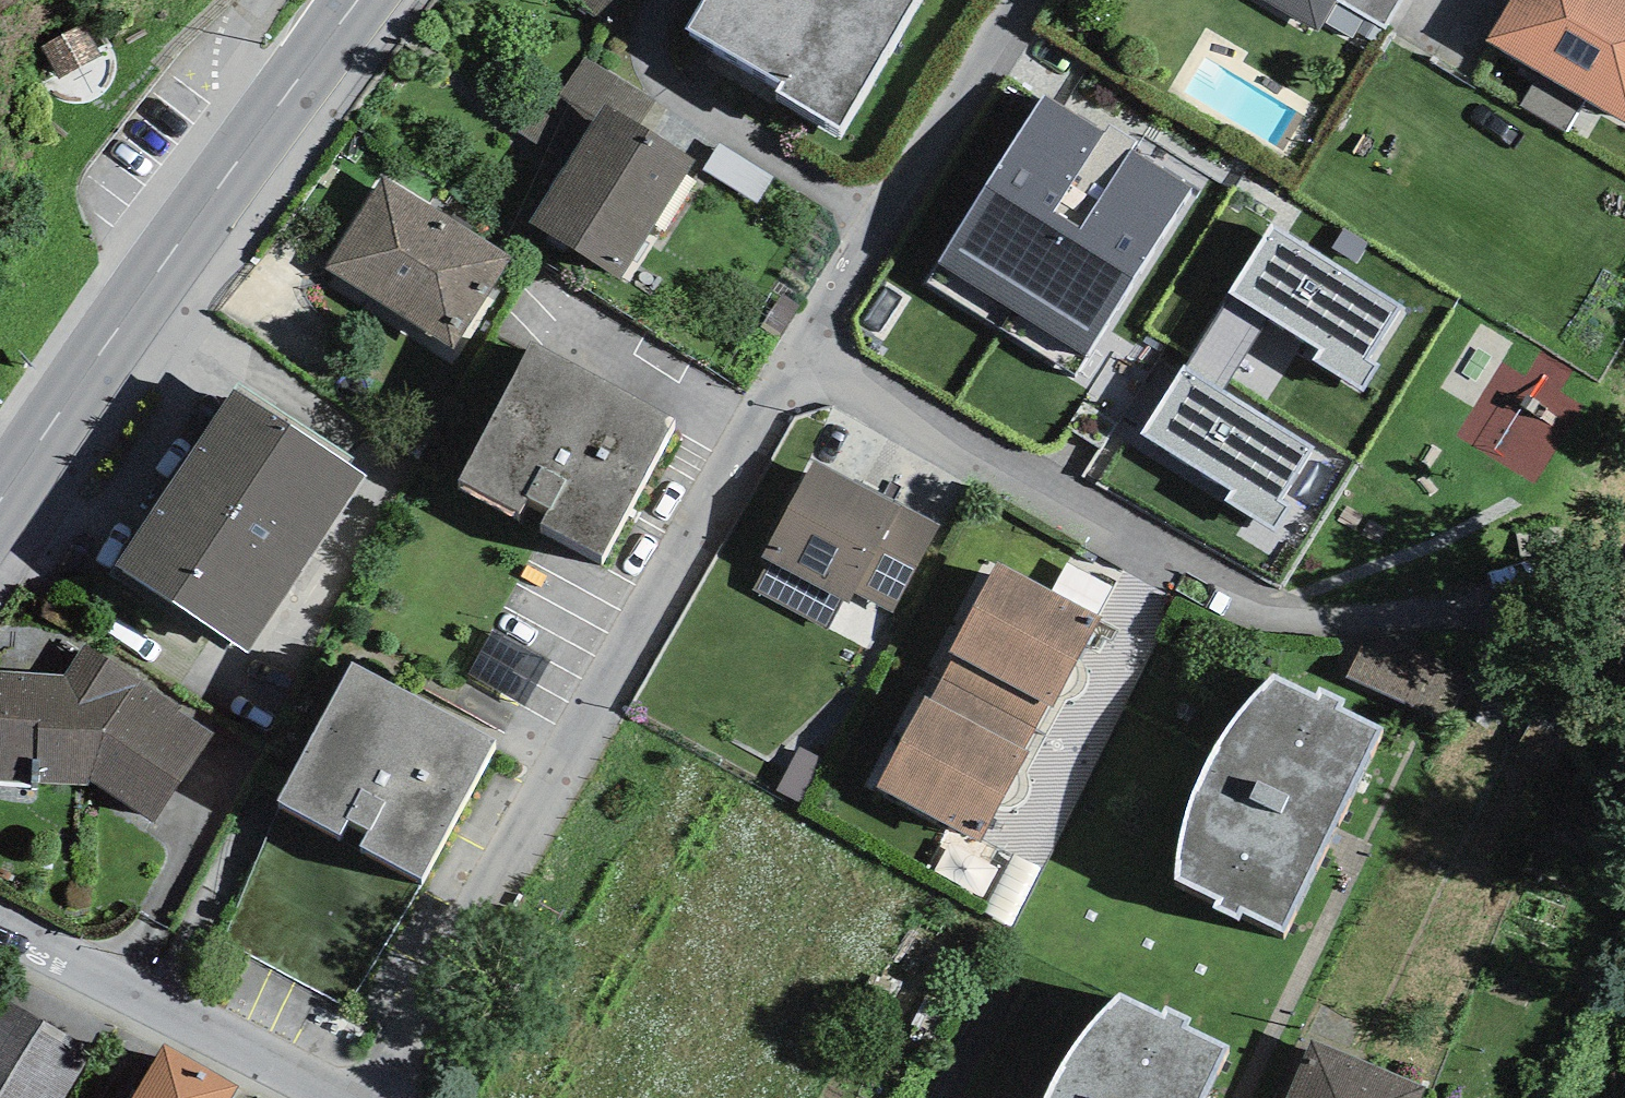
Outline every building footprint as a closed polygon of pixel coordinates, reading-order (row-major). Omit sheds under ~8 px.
[(840,130),(916,0),(706,0),(688,31),(779,84),(774,92),(840,130)] [(1319,31),(1336,0),(1264,0),(1319,31)] [(1387,27),(1402,0),(1340,0),(1387,27)] [(1487,41),(1540,72),(1586,99),(1624,123),(1624,0),(1511,0),(1487,41)] [(605,103),(640,125),(656,100),(586,56),(559,98),(594,120),(605,103)] [(1565,133),(1586,99),(1540,72),(1520,106),(1565,133)] [(1074,372),(1192,189),(1132,151),(1081,231),(1051,212),(1102,133),(1046,98),(930,280),(1074,372)] [(640,125),(605,103),(594,120),(529,222),(620,280),(695,160),(640,125)] [(775,179),(720,143),(703,170),(758,205),(775,179)] [(509,256),(385,175),(325,268),(453,349),(509,256)] [(1401,307),(1272,225),(1227,293),(1270,321),(1319,351),(1312,360),(1363,392),(1380,365),(1370,359),(1401,307)] [(1369,243),(1345,228),(1333,248),(1356,263),(1369,243)] [(1224,393),(1270,321),(1227,293),(1183,366),(1224,393)] [(674,419),(532,340),(461,480),(604,555),(674,419)] [(1224,393),(1183,366),(1139,434),(1231,491),(1224,500),(1275,532),(1297,500),(1285,494),(1314,448),(1224,393)] [(368,476),(233,388),(115,566),(247,653),(368,476)] [(1501,406),(1470,447),(1546,504),(1577,462),(1501,406)] [(903,506),(815,459),(762,557),(767,560),(843,601),(849,604),(857,592),(903,506)] [(940,525),(903,506),(857,592),(893,612),(940,525)] [(828,630),(843,601),(767,560),(752,589),(828,630)] [(1053,707),(1101,617),(1098,616),(1052,590),(997,562),(949,651),(955,654),(942,678),(1036,728),(1049,704),(1053,707)] [(1098,616),(1114,588),(1068,562),(1052,590),(1098,616)] [(87,786),(90,781),(154,822),(214,732),(179,712),(181,708),(86,645),(63,676),(0,671),(0,782),(87,786)] [(498,740),(352,663),(278,801),(424,879),(498,740)] [(1024,750),(1036,728),(942,678),(930,700),(924,697),(876,786),(980,841),(1028,752),(1024,750)] [(1315,698),(1274,679),(1251,701),(1228,731),(1207,768),(1192,803),(1183,836),(1177,879),(1217,898),(1212,908),(1236,920),(1242,908),(1285,929),(1381,730),(1341,710),(1345,702),(1320,690),(1315,698)] [(802,802),(824,760),(800,748),(778,790),(802,802)] [(1013,928),(1043,870),(1014,855),(984,913),(1013,928)] [(3,996),(0,1001),(0,1097),(65,1097),(94,1049),(3,996)] [(1121,997),(1098,1019),(1075,1049),(1054,1086),(1049,1097),(1204,1097),(1229,1048),(1188,1028),(1192,1020),(1167,1008),(1162,1016),(1121,997)] [(1310,1040),(1287,1097),(1422,1097),(1427,1087),(1310,1040)] [(164,1044),(131,1097),(230,1097),(237,1087),(164,1044)]
